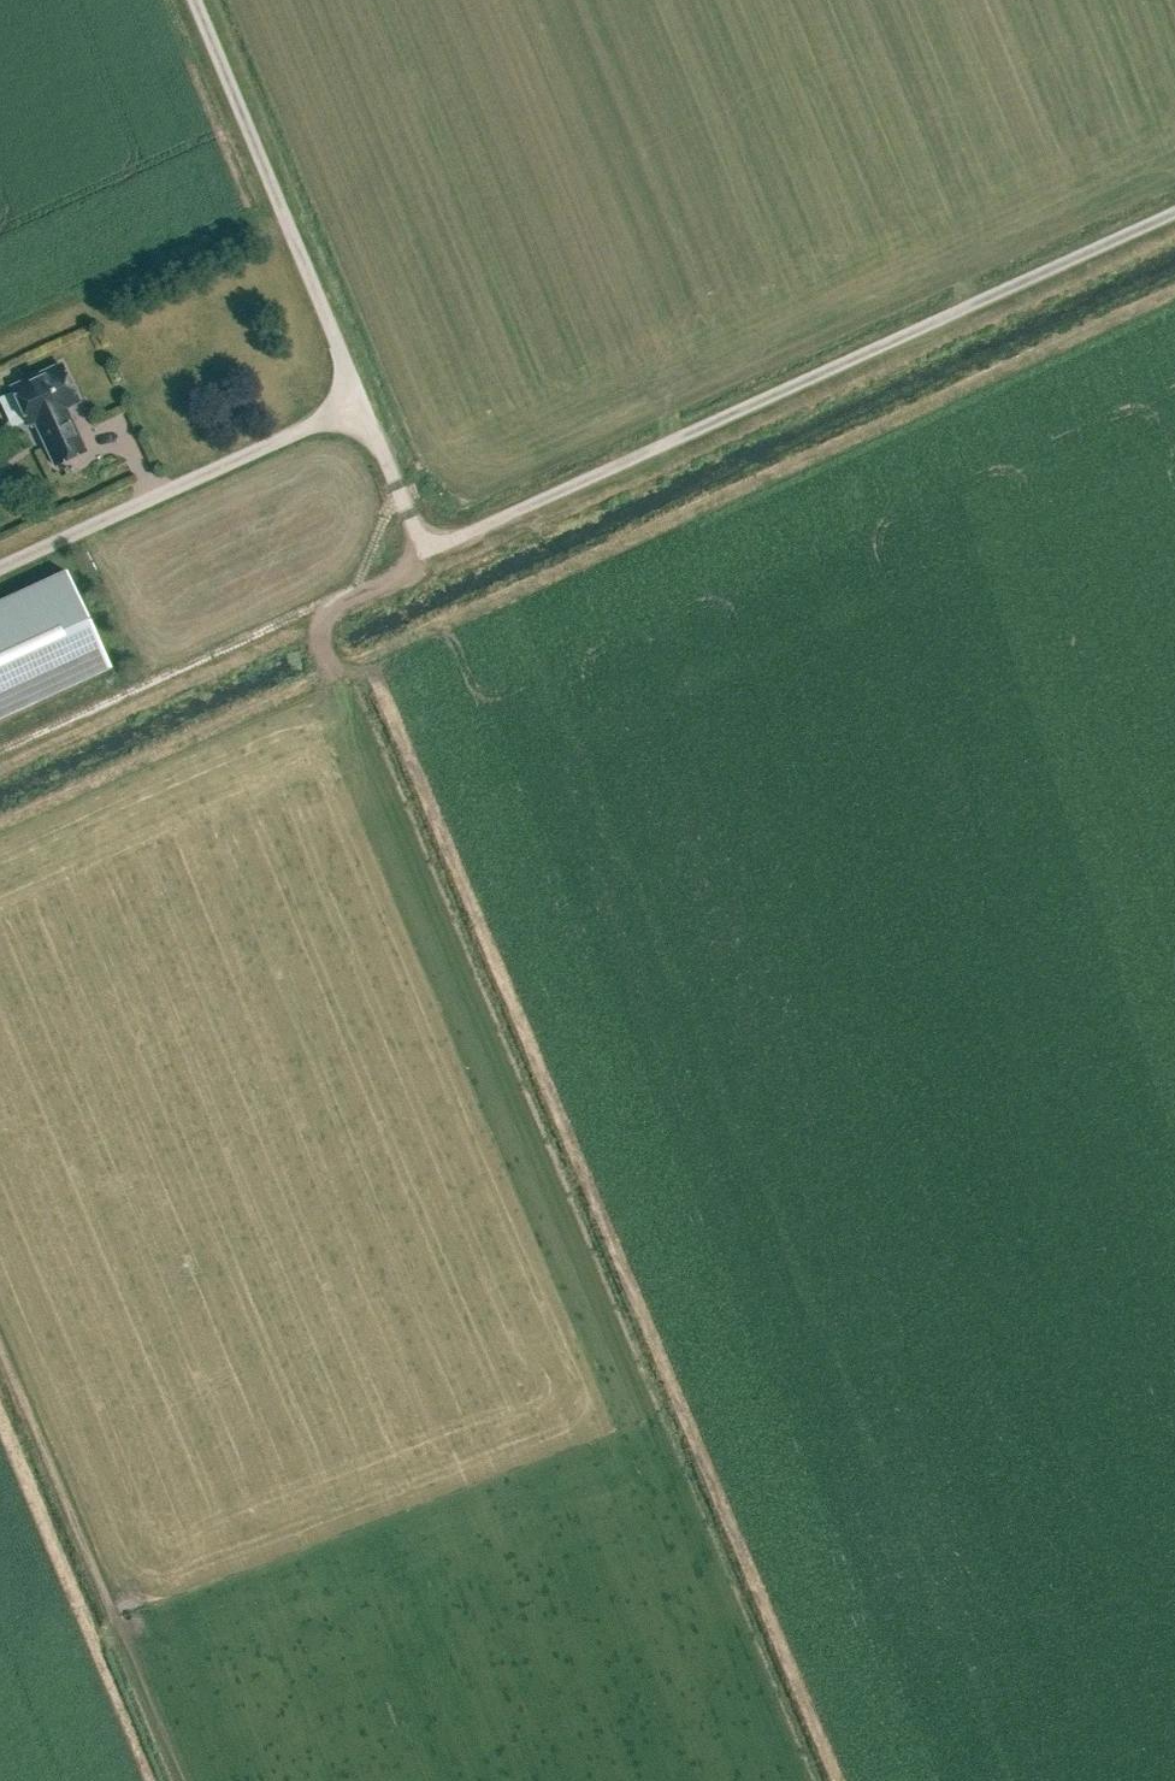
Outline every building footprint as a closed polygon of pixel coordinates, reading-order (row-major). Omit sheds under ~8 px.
[(61,365),(11,388),(28,425),(35,422),(55,466),(86,452),(69,417),(68,417),(63,409),(78,402),(61,365)] [(0,602),(0,719),(110,668),(66,571),(0,602)]
